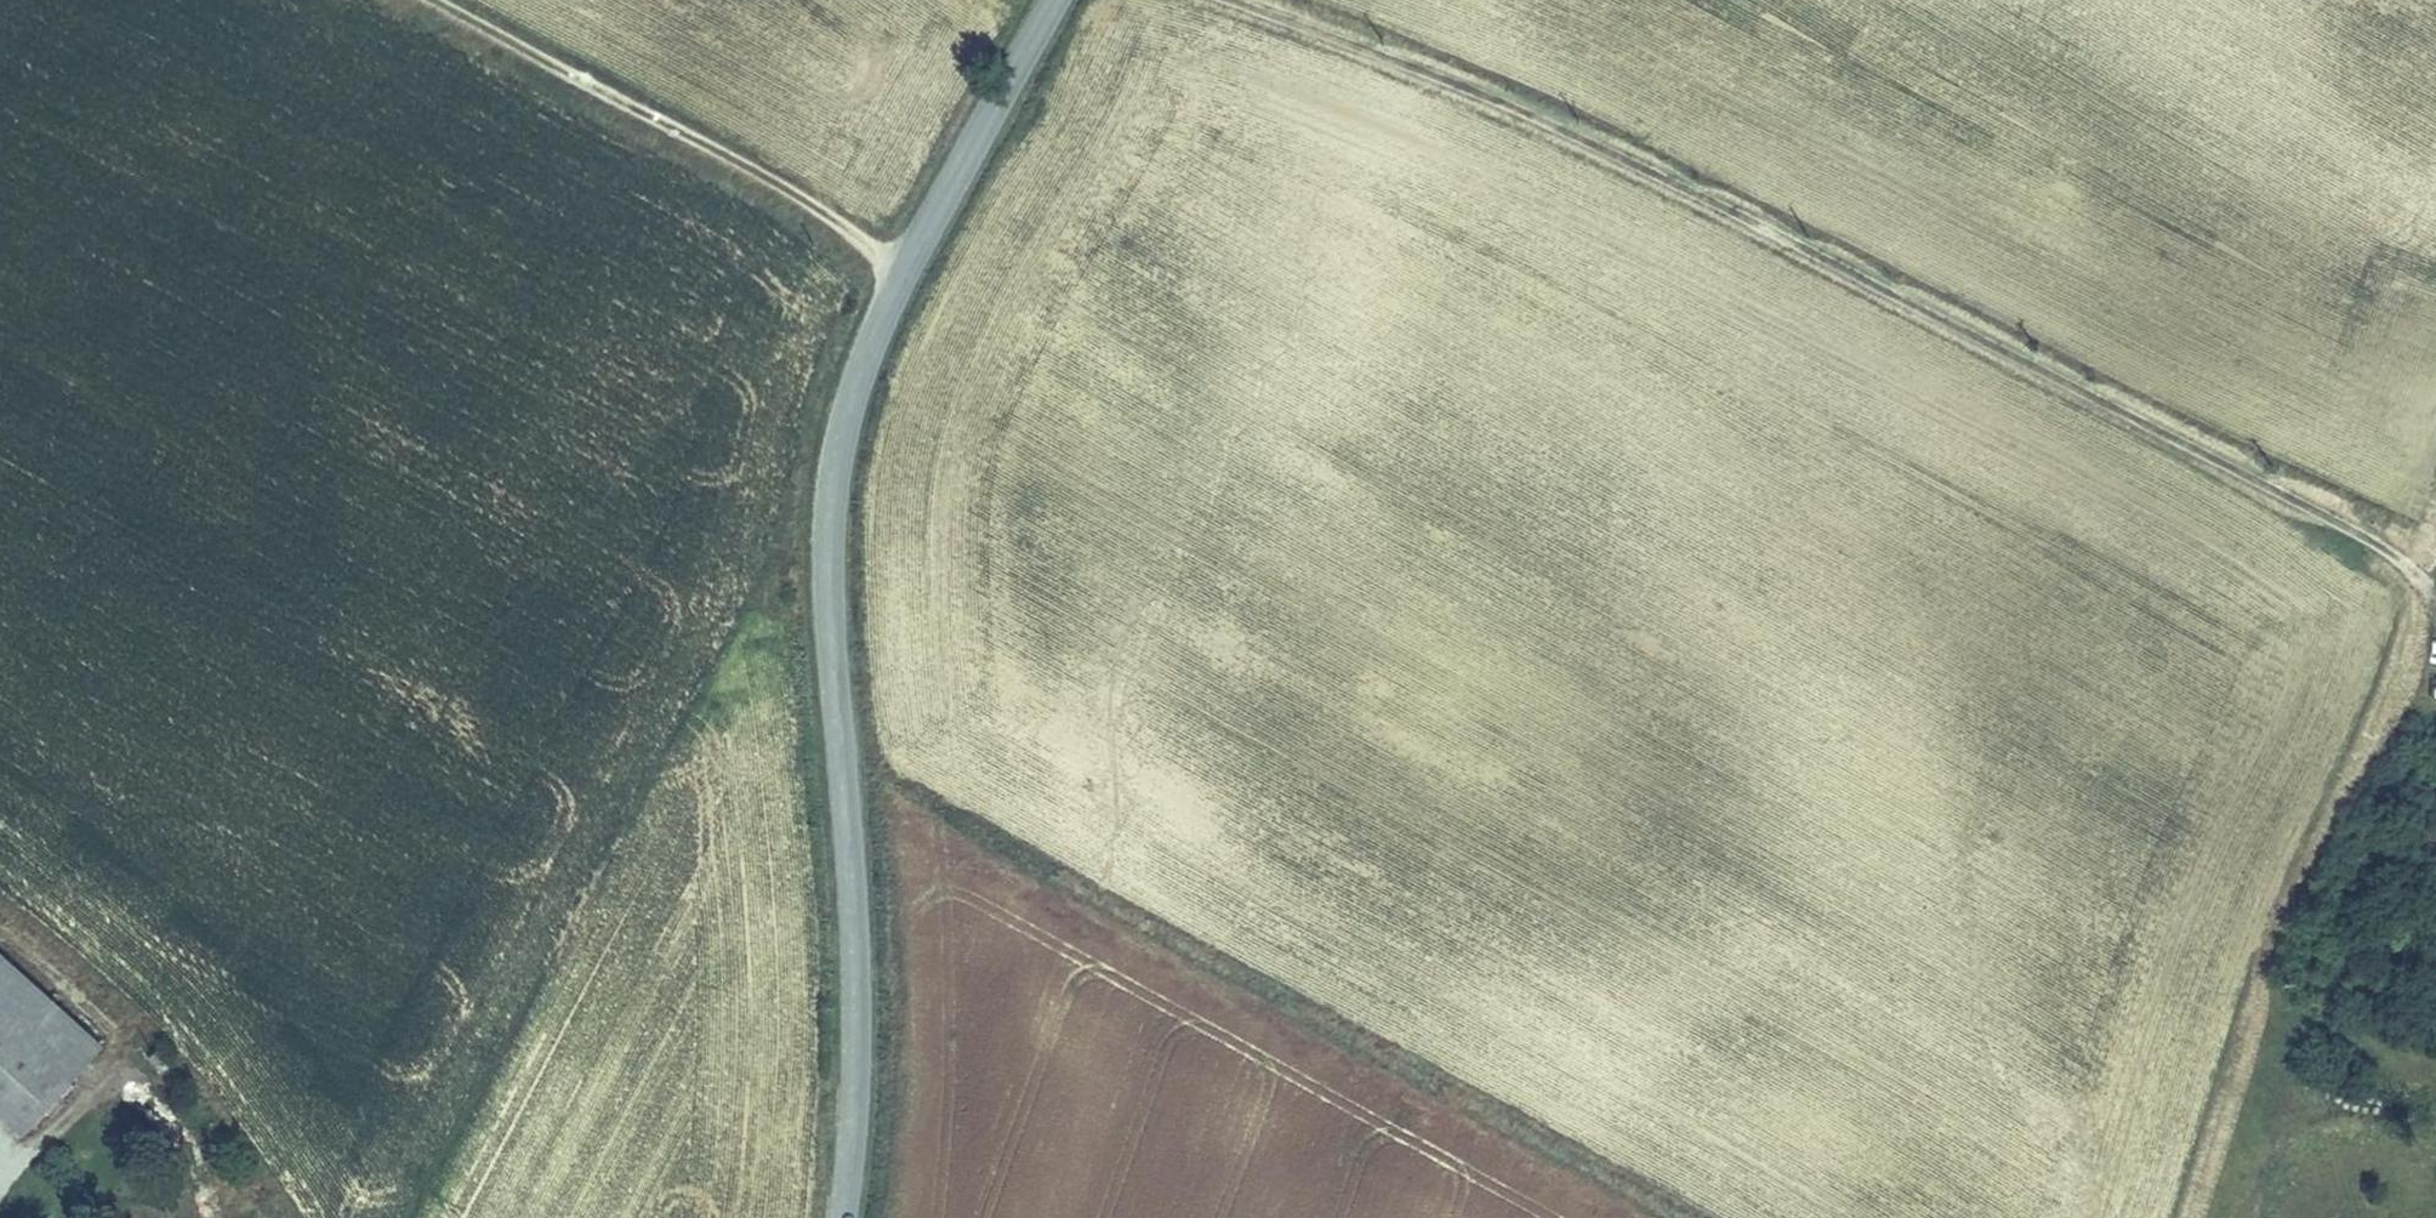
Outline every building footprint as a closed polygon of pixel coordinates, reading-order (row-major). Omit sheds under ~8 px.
[(98,1043),(0,953),(0,1092),(31,1120),(98,1043)]
